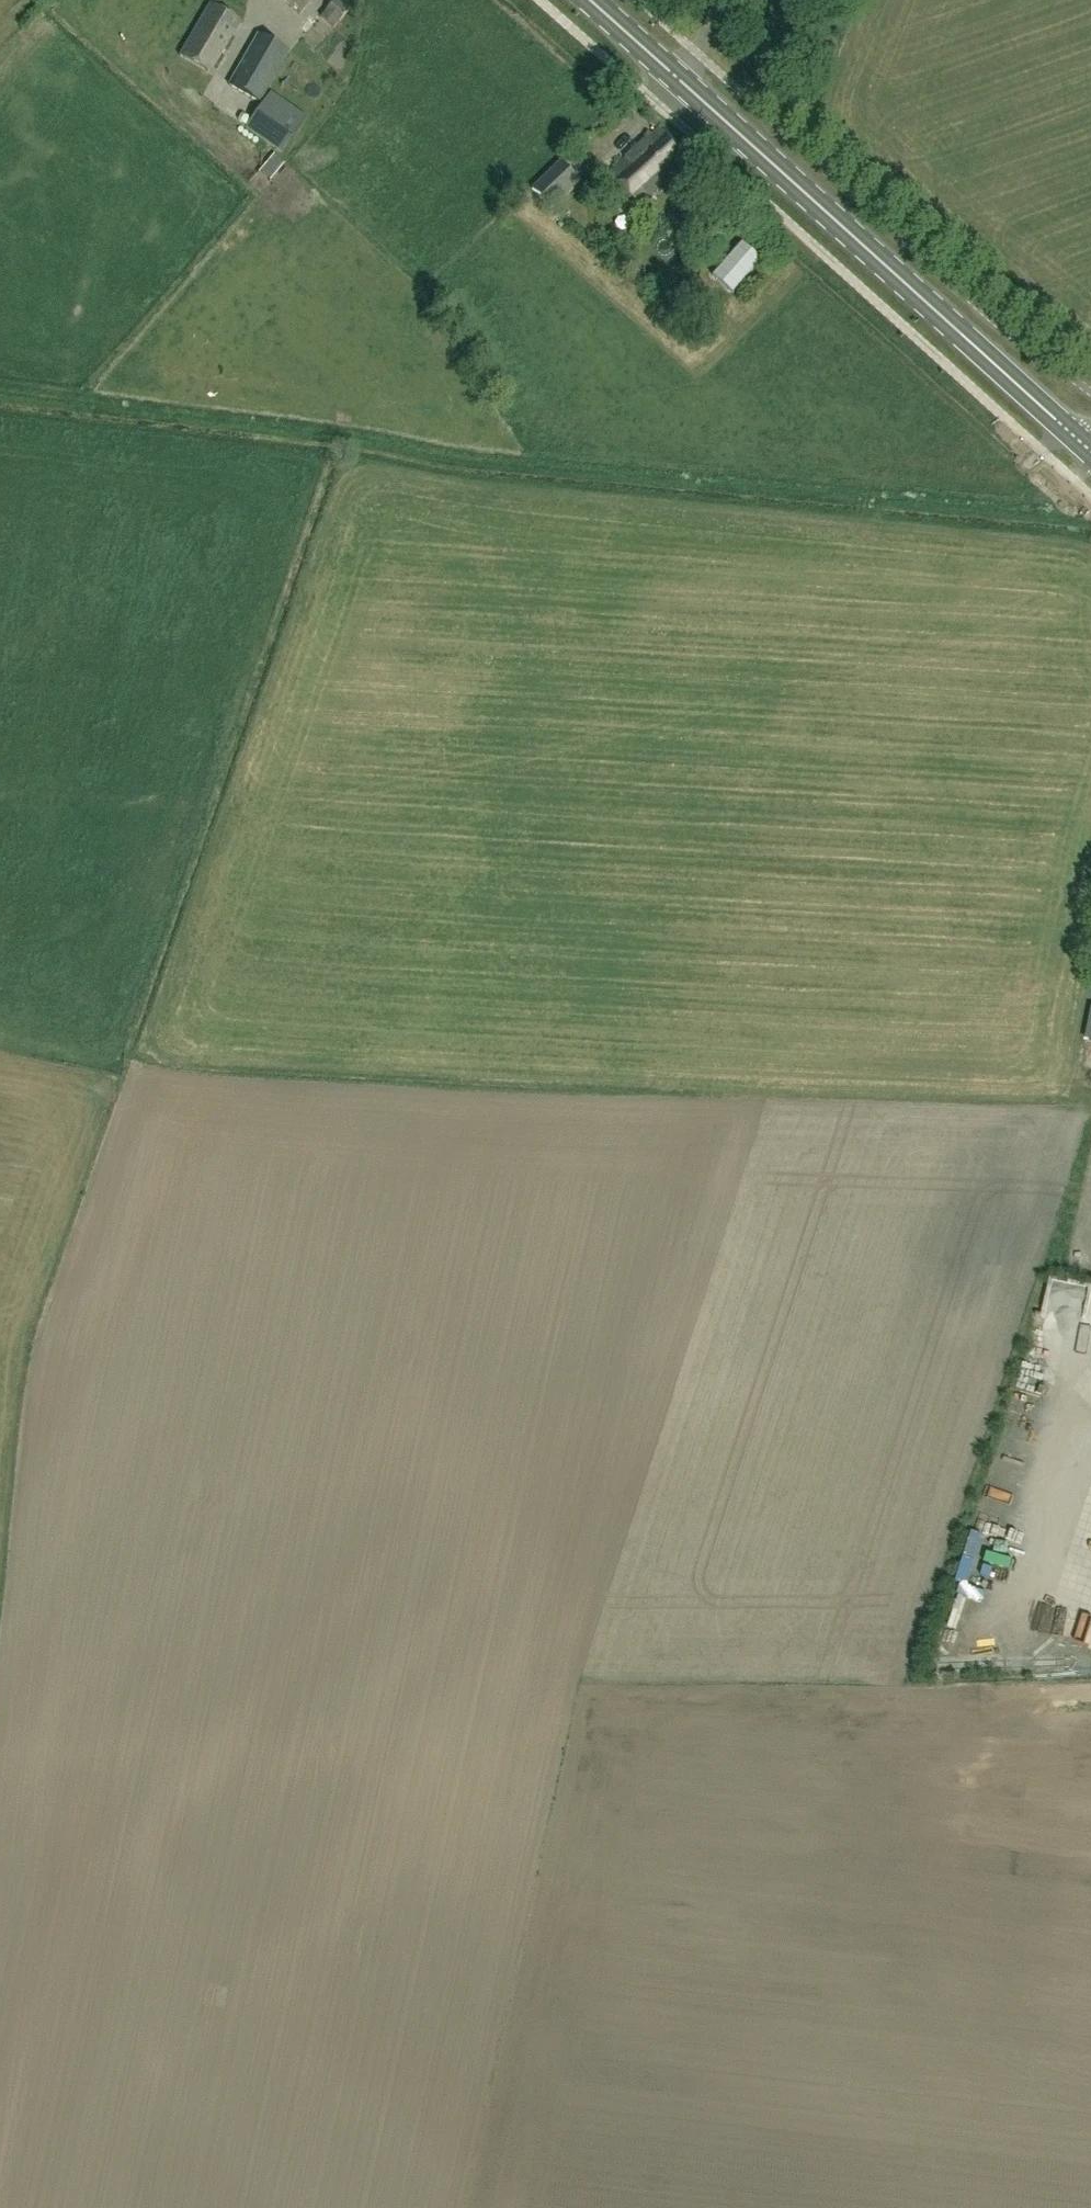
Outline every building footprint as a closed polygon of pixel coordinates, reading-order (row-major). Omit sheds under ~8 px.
[(311,0),(286,0),(300,12),(311,0)] [(340,22),(349,11),(335,0),(326,11),(340,22)] [(210,75),(241,22),(211,4),(180,57),(210,75)] [(259,103),(289,51),(259,34),(229,85),(259,103)] [(264,119),(281,108),(273,97),(256,108),(264,119)] [(283,147),(306,121),(290,106),(266,132),(283,147)] [(639,207),(689,161),(659,128),(609,174),(639,207)] [(550,209),(578,183),(559,163),(532,189),(550,209)]
